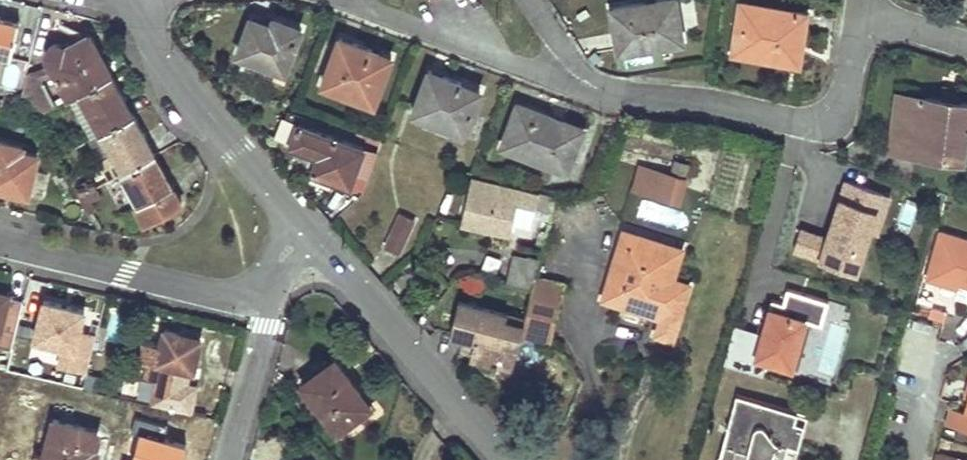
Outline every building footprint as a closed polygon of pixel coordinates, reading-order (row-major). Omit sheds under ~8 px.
[(615,30),(615,32),(618,31),(622,52),(683,42),(676,0),(658,0),(621,6),(624,27),(615,28),(615,30)] [(790,64),(792,49),(794,34),(804,36),(808,14),(740,3),(733,55),(790,64)] [(621,6),(611,8),(615,28),(624,27),(621,6)] [(251,16),(244,34),(237,52),(263,62),(287,71),(303,28),(274,17),(271,24),(251,16)] [(10,58),(19,23),(0,19),(0,55),(10,58)] [(800,66),(804,36),(794,34),(792,49),(790,64),(800,66)] [(391,57),(366,47),(339,37),(323,83),(374,103),(391,57)] [(74,97),(78,95),(111,77),(89,38),(65,51),(63,50),(61,49),(59,48),(56,48),(54,48),(51,48),(50,49),(49,50),(48,52),(47,53),(47,55),(47,57),(47,59),(52,68),(55,74),(56,75),(70,100),(74,97)] [(287,71),(263,62),(259,73),(285,83),(289,72),(287,71)] [(52,68),(27,76),(41,80),(56,75),(55,74),(52,68)] [(465,132),(478,95),(458,87),(460,82),(454,80),(428,70),(412,113),(465,132)] [(34,120),(38,117),(42,115),(56,107),(41,80),(27,76),(22,99),(34,120)] [(103,134),(132,116),(111,77),(78,95),(100,135),(103,134)] [(481,89),(460,82),(458,87),(478,95),(481,89)] [(919,134),(917,155),(964,162),(966,139),(966,102),(897,93),(895,109),(922,112),(919,134)] [(100,135),(78,95),(74,97),(70,100),(92,140),(100,135)] [(568,171),(576,150),(584,128),(518,103),(503,146),(568,171)] [(919,134),(922,112),(895,109),(890,151),(917,155),(919,134)] [(289,139),(296,117),(284,113),(276,134),(289,139)] [(125,172),(154,155),(132,116),(103,134),(125,172)] [(290,144),(304,149),(318,155),(313,169),(349,184),(362,148),(298,122),(290,144)] [(117,160),(103,134),(100,135),(92,140),(106,166),(117,160)] [(41,172),(34,170),(37,157),(22,153),(23,149),(0,143),(0,144),(0,189),(43,200),(49,175),(41,172)] [(163,172),(154,155),(125,172),(121,174),(138,205),(134,207),(143,224),(180,203),(171,187),(168,188),(160,174),(163,172)] [(676,155),(672,166),(688,170),(691,160),(676,155)] [(688,170),(672,166),(669,175),(685,180),(688,170)] [(171,187),(163,172),(160,174),(168,188),(171,187)] [(685,180),(669,175),(667,174),(661,196),(678,201),(682,191),(685,180)] [(843,175),(826,233),(798,225),(791,251),(864,272),(889,188),(843,175)] [(515,214),(516,209),(518,203),(534,207),(536,208),(539,193),(473,177),(462,221),(511,233),(515,214)] [(95,189),(79,199),(88,214),(95,211),(91,203),(100,198),(95,189)] [(515,214),(532,218),(534,207),(518,203),(515,214)] [(385,245),(393,249),(400,252),(414,220),(399,213),(385,245)] [(619,245),(634,250),(638,235),(624,231),(619,245)] [(940,233),(927,281),(945,286),(949,272),(961,275),(959,284),(966,286),(966,240),(940,233)] [(689,284),(682,282),(674,279),(682,249),(638,235),(634,250),(619,245),(603,299),(661,317),(656,333),(673,338),(689,284)] [(530,257),(516,253),(513,266),(527,270),(530,257)] [(530,255),(530,257),(527,270),(513,266),(508,282),(532,289),(535,276),(540,258),(530,255)] [(957,289),(959,284),(961,275),(949,272),(945,286),(957,289)] [(464,288),(481,290),(482,275),(465,273),(464,288)] [(535,276),(532,289),(525,319),(521,333),(550,342),(564,284),(535,276)] [(11,350),(22,301),(0,296),(0,346),(11,350)] [(754,344),(771,349),(787,353),(801,306),(768,297),(754,344)] [(514,362),(521,333),(525,319),(459,301),(451,332),(463,336),(476,339),(475,344),(473,350),(471,358),(496,365),(498,357),(514,362)] [(184,385),(186,377),(187,369),(194,371),(201,338),(164,329),(159,350),(153,348),(146,375),(184,385)] [(463,336),(461,346),(473,350),(475,344),(476,339),(463,336)] [(43,379),(45,369),(48,359),(22,352),(17,373),(43,379)] [(498,357),(496,365),(512,368),(514,362),(498,357)] [(338,430),(354,417),(370,405),(335,359),(303,384),(338,430)] [(129,400),(131,392),(134,384),(116,379),(111,396),(129,400)] [(796,452),(807,414),(737,394),(719,459),(794,459),(796,452)] [(946,424),(966,429),(966,410),(966,411),(951,407),(946,424)] [(98,449),(93,447),(96,432),(53,420),(42,459),(95,459),(98,449)]
